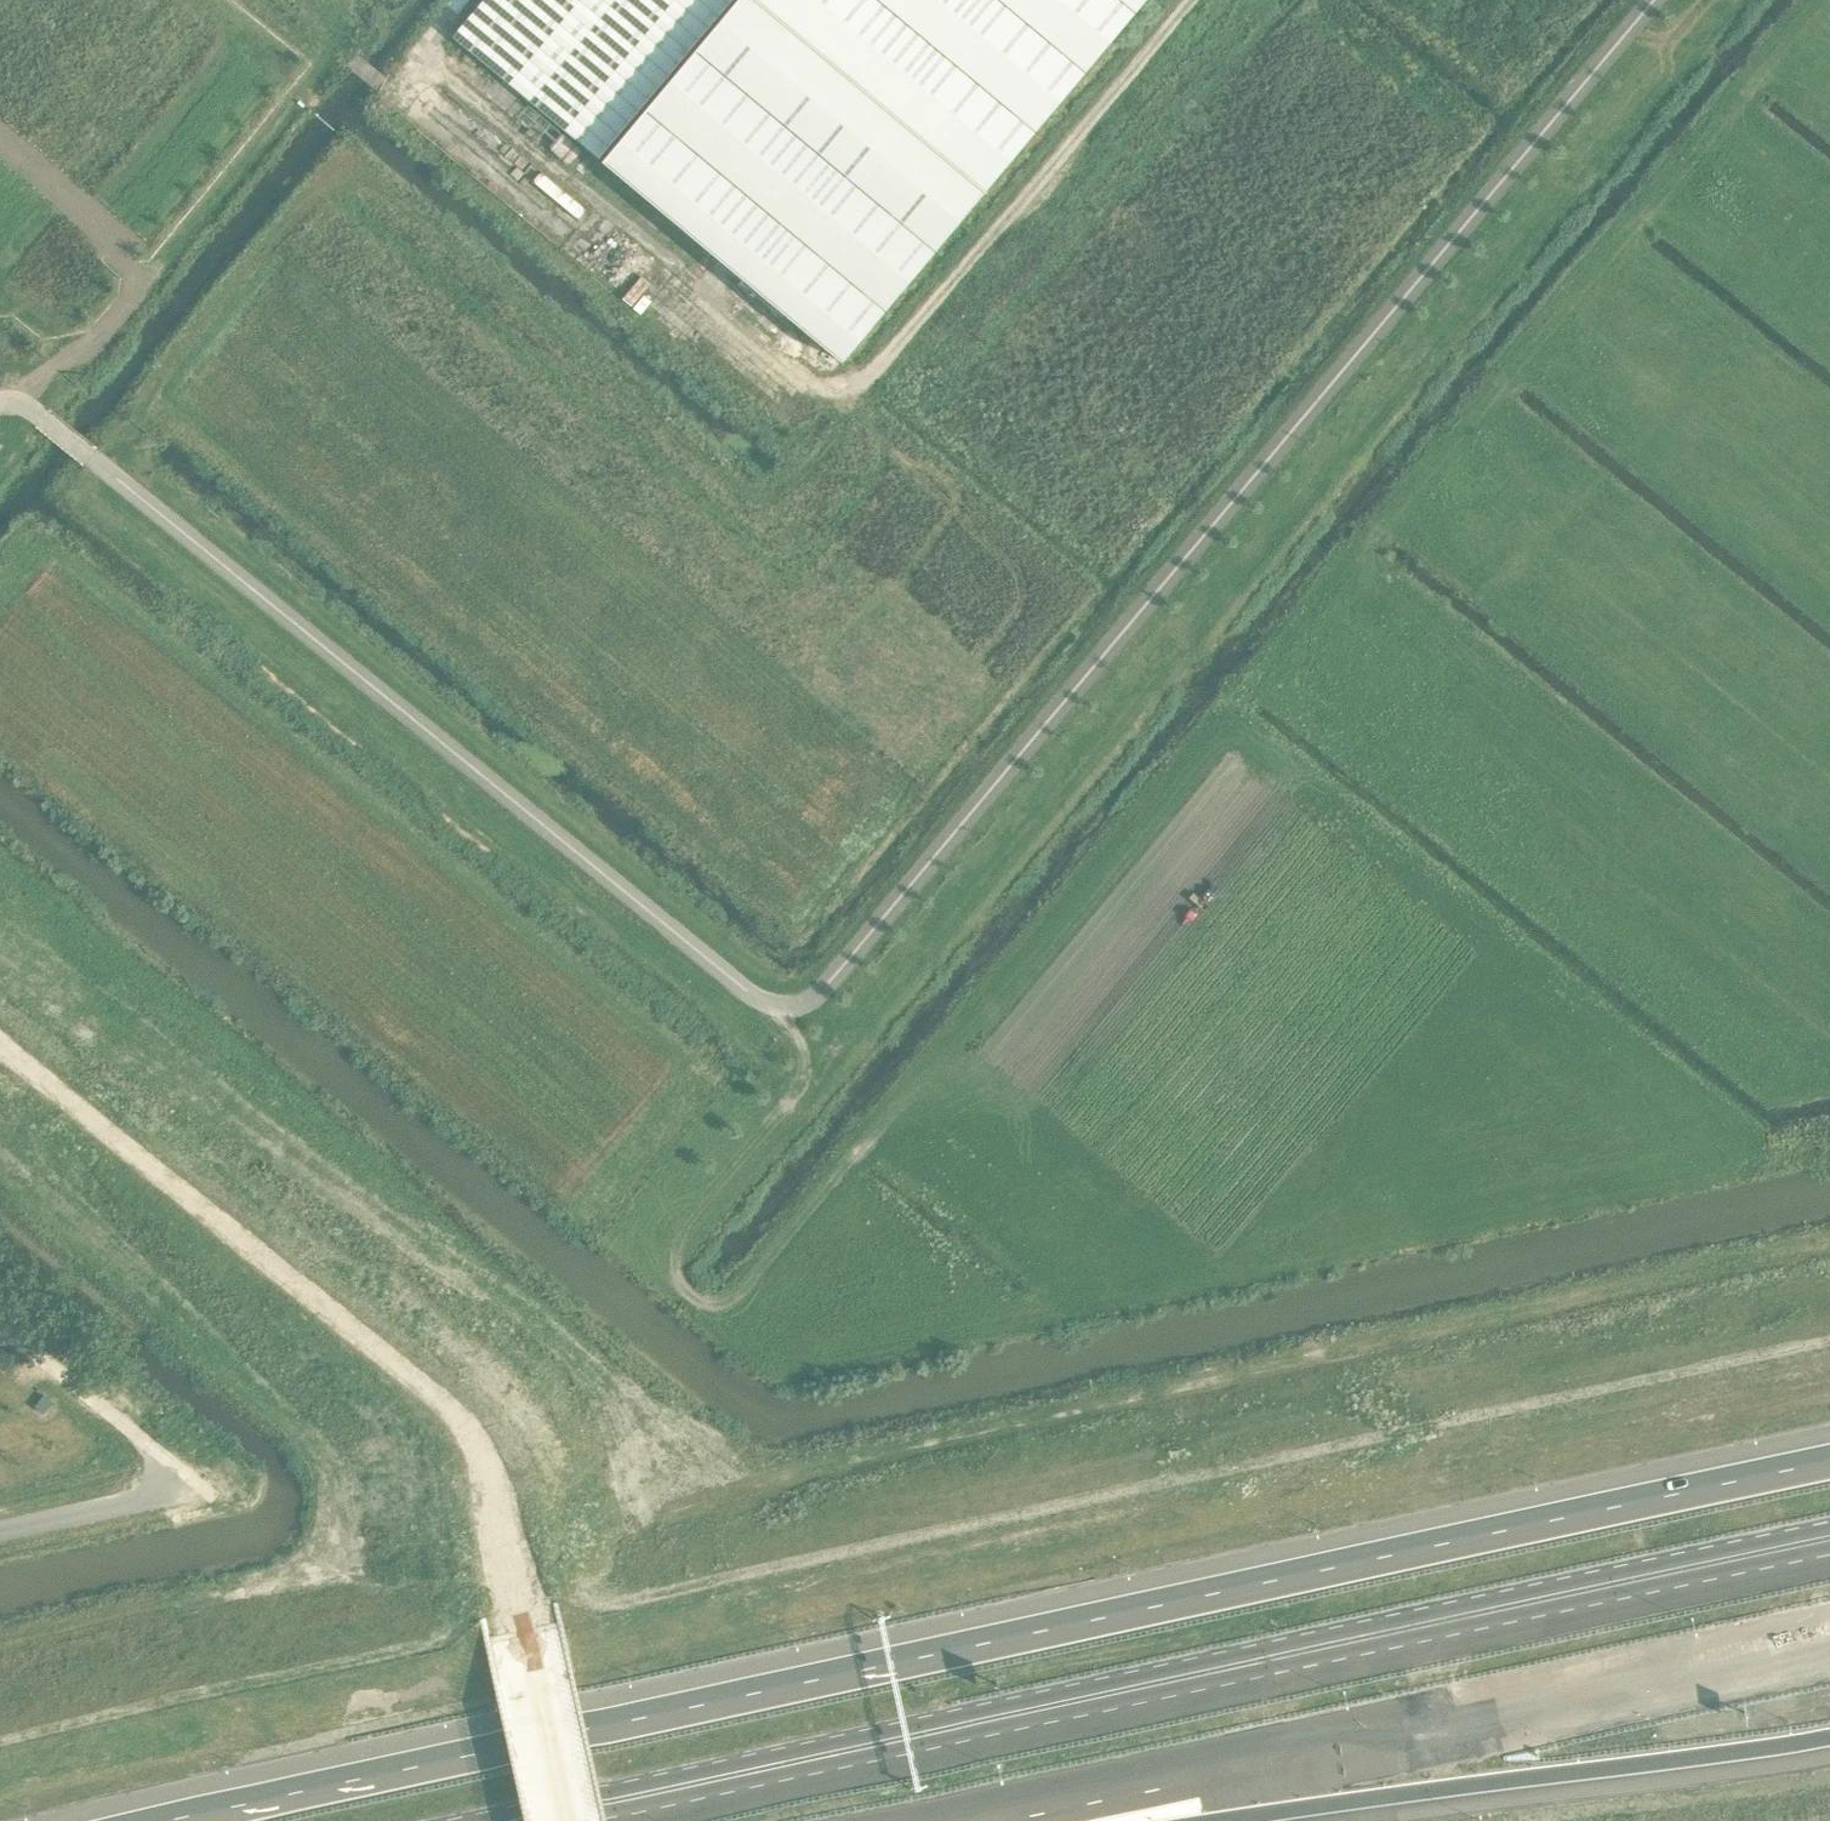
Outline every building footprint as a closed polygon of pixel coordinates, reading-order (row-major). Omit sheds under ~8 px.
[(453,36),(599,157),(731,0),(483,0),(453,36)] [(605,159),(845,353),(1141,0),(739,0),(605,159)] [(0,1377),(0,1410),(16,1404),(5,1375),(0,1377)]
